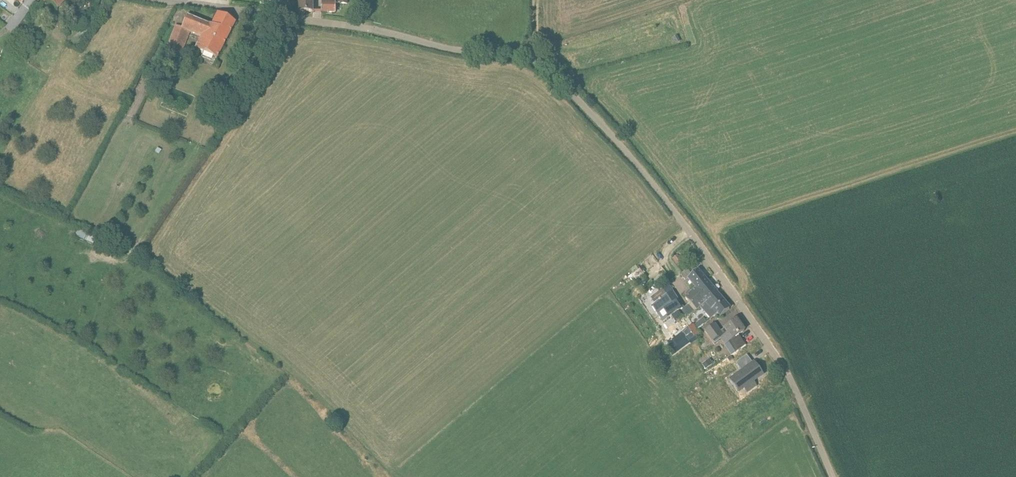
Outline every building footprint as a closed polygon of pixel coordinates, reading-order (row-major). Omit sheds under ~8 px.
[(65,0),(46,0),(57,9),(65,0)] [(313,12),(313,0),(300,0),(300,12),(313,12)] [(340,3),(340,4),(347,4),(348,0),(323,0),(322,12),(336,12),(336,3),(340,3)] [(194,50),(196,50),(203,54),(202,58),(210,62),(209,64),(214,66),(217,59),(233,21),(217,14),(211,27),(187,16),(181,28),(176,26),(165,50),(180,56),(190,32),(200,37),(194,50)] [(25,27),(21,32),(26,36),(30,31),(25,27)] [(80,228),(76,235),(92,243),(95,236),(80,228)] [(721,317),(730,309),(716,293),(717,292),(698,271),(688,279),(697,289),(692,293),(690,290),(683,296),(690,303),(682,310),(688,318),(700,307),(711,319),(718,313),(721,317)] [(653,305),(664,322),(683,309),(672,293),(653,305)] [(717,340),(720,338),(725,345),(729,342),(736,352),(745,345),(738,336),(745,331),(737,320),(721,331),(715,323),(707,329),(714,338),(715,337),(717,340)] [(694,325),(683,333),(689,342),(700,335),(697,331),(694,325)] [(755,363),(753,364),(747,356),(736,364),(742,372),(730,380),(738,391),(744,387),(747,392),(756,386),(753,381),(762,374),(755,363)] [(710,360),(703,365),(706,369),(713,364),(710,360)]
